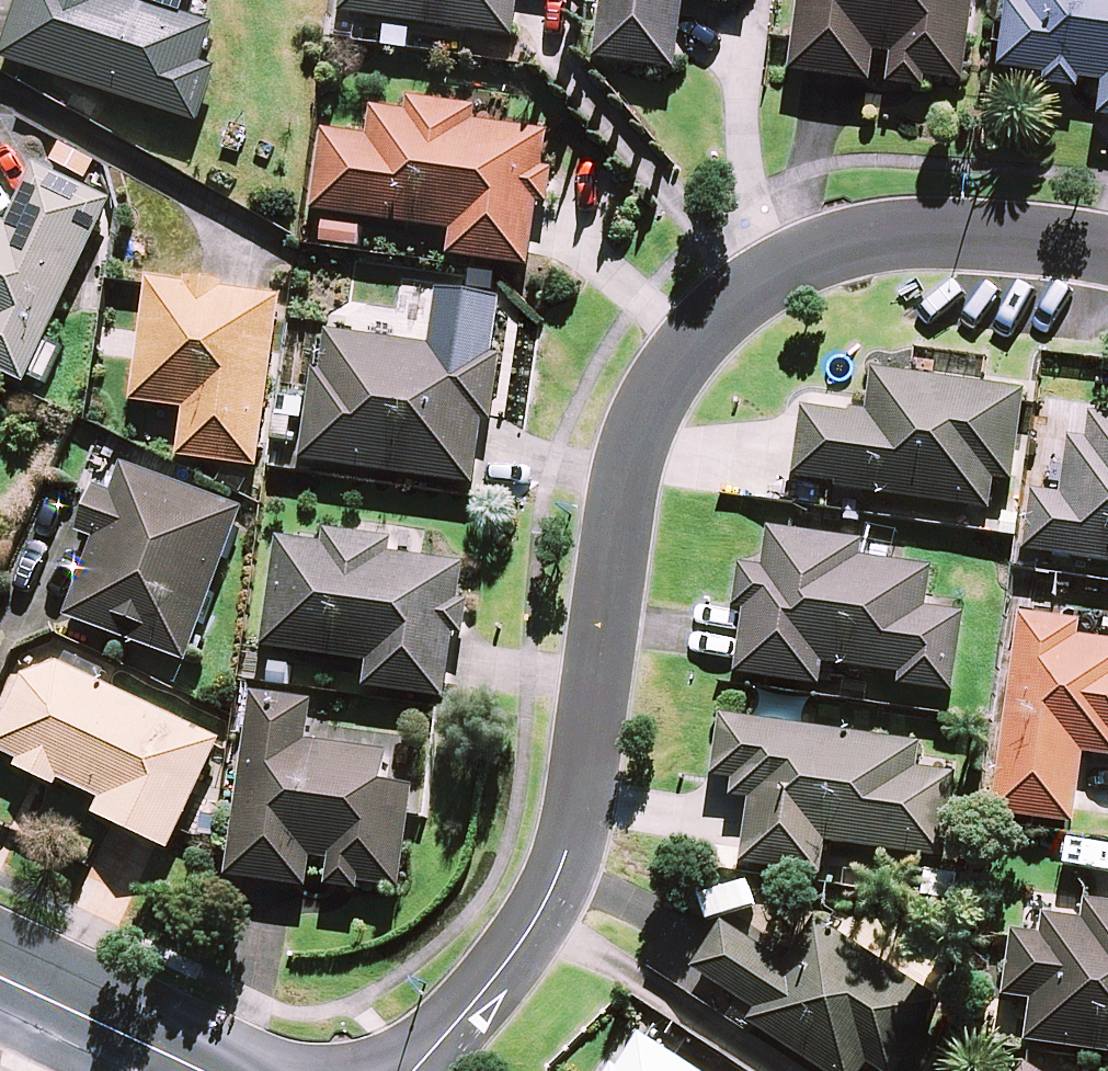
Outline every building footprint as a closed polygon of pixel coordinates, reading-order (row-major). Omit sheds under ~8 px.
[(11,69),(208,132),(226,78),(210,73),(223,34),(128,3),(130,0),(33,0),(11,69)] [(346,13),(521,38),(526,0),(348,0),(346,13)] [(691,0),(609,0),(600,60),(681,71),(691,0)] [(931,89),(933,78),(970,82),(981,0),(807,0),(797,73),(878,83),(881,52),(900,55),(896,85),(931,89)] [(1048,71),(1047,81),(1081,86),(1083,75),(1105,79),(1100,112),(1107,113),(1107,0),(1011,0),(1002,64),(1048,71)] [(328,130),(316,211),(458,230),(454,257),(535,268),(544,205),(555,206),(560,170),(549,168),(554,133),(482,123),(484,107),(415,98),(413,113),(379,109),(375,136),(328,130)] [(115,201),(38,166),(11,222),(0,217),(0,369),(29,383),(115,201)] [(330,219),(327,240),(366,245),(369,225),(330,219)] [(192,284),(154,278),(137,403),(190,410),(183,458),(264,469),(288,297),(230,289),(231,282),(193,276),(192,284)] [(320,367),(307,462),(482,486),(491,419),(501,420),(510,354),(333,330),(328,368),(321,368),(320,367)] [(986,380),(876,366),(870,411),(806,402),(796,474),(833,479),(837,480),(836,486),(994,507),(998,477),(1016,479),(1027,401),(1029,386),(986,380)] [(1026,546),(1107,557),(1107,410),(1092,408),(1089,435),(1071,433),(1064,490),(1035,486),(1026,546)] [(74,617),(194,662),(250,509),(130,465),(119,493),(103,487),(86,534),(102,540),(74,617)] [(793,527),(772,524),(767,564),(744,561),(737,605),(747,606),(738,671),(823,683),(826,660),(902,671),(900,682),(956,690),(967,610),(930,605),(936,565),(864,554),(866,537),(793,527)] [(329,544),(284,537),(269,647),(372,662),(369,687),(450,699),(459,634),(470,636),(474,602),(464,601),(469,563),(396,553),(398,538),(331,528),(329,544)] [(1024,609),(998,808),(1078,818),(1086,750),(1107,753),(1107,635),(1083,632),(1085,617),(1024,609)] [(33,687),(0,756),(0,757),(28,770),(24,778),(65,798),(69,790),(109,809),(102,824),(114,830),(178,861),(230,751),(69,674),(33,687)] [(318,701),(258,693),(232,876),(315,888),(319,858),(337,860),(333,887),(367,892),(368,884),(408,890),(418,815),(422,788),(419,787),(387,783),(391,752),(313,741),(318,701)] [(924,739),(723,712),(714,773),(737,777),(734,794),(752,797),(743,863),(825,874),(829,839),(949,856),(961,771),(920,765),(924,739)] [(1088,897),(1086,916),(1047,911),(1044,931),(1016,927),(1015,935),(1006,994),(1034,998),(1028,1039),(1107,1051),(1107,900),(1088,897)] [(724,920),(694,966),(757,1007),(749,1019),(828,1070),(865,1070),(871,1061),(886,1070),(900,1070),(946,1000),(817,916),(787,961),(724,920)] [(642,1031),(620,1066),(614,1062),(608,1070),(703,1070),(642,1031)] [(1026,1059),(1018,1070),(1044,1070),(1026,1059)]
